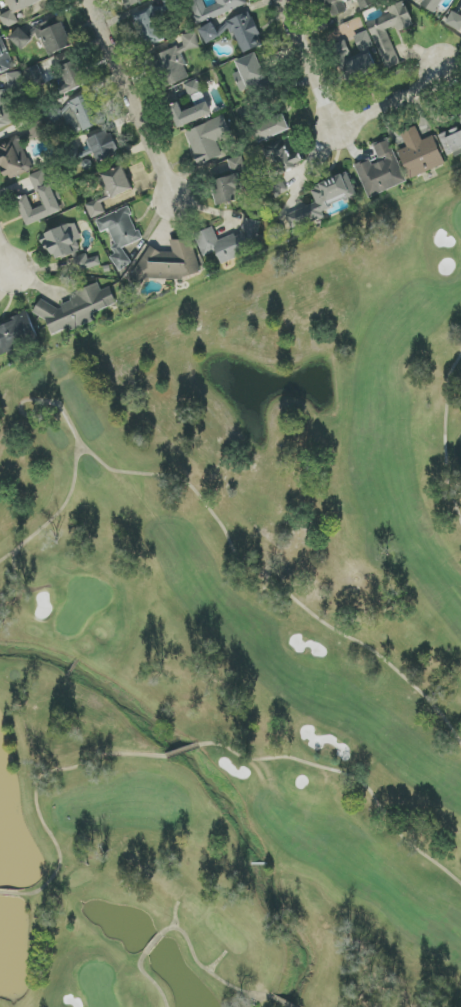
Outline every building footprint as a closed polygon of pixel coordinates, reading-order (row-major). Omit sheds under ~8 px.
[(11,11),(0,16),(0,17),(6,29),(19,23),(15,14),(45,0),(6,0),(11,11)] [(246,0),(191,0),(201,24),(248,5),(246,0)] [(330,19),(348,12),(345,4),(355,0),(323,0),(330,19)] [(362,10),(376,4),(375,0),(358,0),(362,10)] [(443,0),(425,0),(422,6),(436,13),(443,0)] [(368,23),(385,70),(400,64),(387,30),(395,27),(397,31),(414,25),(405,2),(388,8),(390,15),(368,23)] [(131,15),(145,48),(165,40),(152,7),(131,15)] [(453,12),(446,24),(459,32),(460,29),(460,16),(453,12)] [(242,54),(263,46),(251,13),(217,27),(220,34),(232,29),(242,54)] [(63,18),(36,26),(45,56),(72,48),(63,18)] [(206,43),(220,39),(214,23),(200,28),(206,43)] [(33,41),(20,27),(9,38),(22,51),(33,41)] [(200,46),(195,32),(181,37),(184,45),(154,56),(166,87),(190,78),(181,54),(200,46)] [(374,49),(369,32),(337,42),(342,59),(374,49)] [(14,68),(1,37),(0,37),(0,74),(14,68)] [(234,75),(241,92),(268,81),(257,53),(236,61),(241,72),(234,75)] [(350,85),(379,74),(372,53),(342,64),(350,85)] [(86,86),(78,61),(60,67),(65,82),(61,84),(64,94),(86,86)] [(45,84),(38,66),(27,70),(34,88),(45,84)] [(7,74),(10,92),(24,90),(22,72),(7,74)] [(194,106),(206,101),(197,80),(185,84),(194,106)] [(14,125),(5,90),(0,91),(0,129),(14,125)] [(102,123),(98,114),(101,113),(92,94),(60,108),(73,136),(102,123)] [(183,112),(179,103),(169,107),(178,129),(213,114),(208,102),(183,112)] [(259,143),(291,130),(285,114),(253,128),(259,143)] [(185,132),(199,165),(223,156),(216,141),(232,135),(224,116),(185,132)] [(445,165),(434,136),(422,141),(417,127),(402,132),(408,148),(399,151),(410,179),(445,165)] [(459,128),(440,135),(449,157),(460,153),(460,132),(459,128)] [(88,140),(97,163),(120,153),(110,130),(88,140)] [(35,169),(19,135),(0,144),(0,162),(9,181),(35,169)] [(303,163),(291,137),(263,150),(275,176),(303,163)] [(407,183),(389,138),(373,145),(380,162),(373,165),(370,159),(355,165),(369,198),(407,183)] [(104,174),(112,198),(133,192),(125,167),(104,174)] [(27,226),(62,212),(45,170),(31,175),(43,206),(33,210),(28,196),(17,200),(27,226)] [(317,203),(285,215),(290,230),(325,216),(322,209),(357,196),(348,173),(311,188),(317,203)] [(241,201),(238,176),(213,179),(216,204),(241,201)] [(111,199),(110,194),(85,202),(90,218),(106,214),(102,202),(111,199)] [(96,220),(101,233),(108,230),(117,254),(112,256),(118,270),(131,265),(124,247),(142,241),(128,207),(96,220)] [(222,265),(262,248),(264,236),(259,236),(261,221),(244,219),(242,234),(238,236),(233,235),(219,241),(213,227),(198,234),(197,240),(204,257),(216,251),(222,265)] [(82,239),(75,221),(42,236),(54,262),(80,250),(76,242),(82,239)] [(142,251),(135,282),(146,282),(153,280),(179,280),(201,273),(201,270),(195,251),(195,247),(193,240),(172,240),(172,251),(142,251)] [(77,271),(101,266),(99,257),(88,259),(87,253),(74,256),(77,271)] [(117,304),(110,287),(101,290),(98,284),(75,293),(69,302),(64,304),(61,310),(41,300),(34,313),(46,320),(52,335),(69,329),(72,330),(97,321),(94,313),(117,304)] [(28,313),(0,325),(0,357),(40,341),(28,313)]
